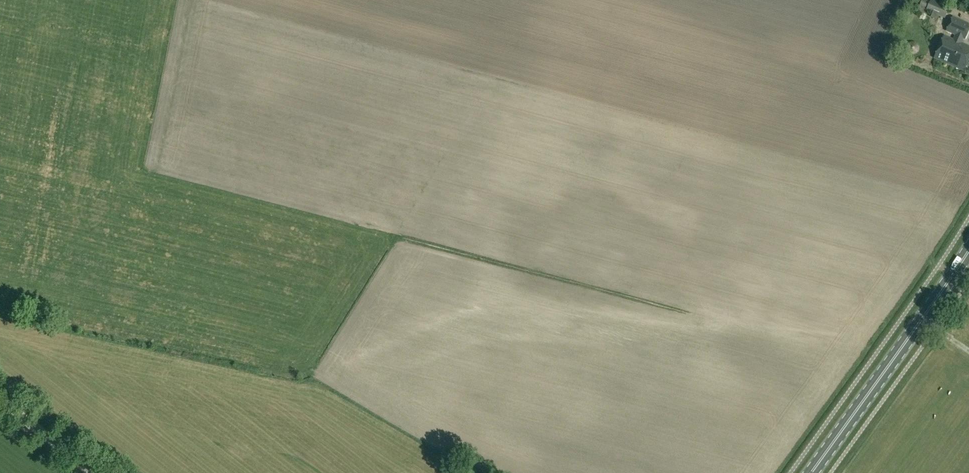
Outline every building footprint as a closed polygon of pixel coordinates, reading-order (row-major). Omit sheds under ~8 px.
[(933,0),(931,0),(929,3),(923,0),(922,0),(918,11),(925,14),(927,11),(933,14),(931,18),(937,21),(939,17),(945,19),(950,7),(933,0)] [(947,32),(955,35),(953,39),(944,35),(934,58),(963,71),(968,58),(968,47),(962,44),(964,38),(966,39),(968,32),(968,25),(953,18),(947,32)]
